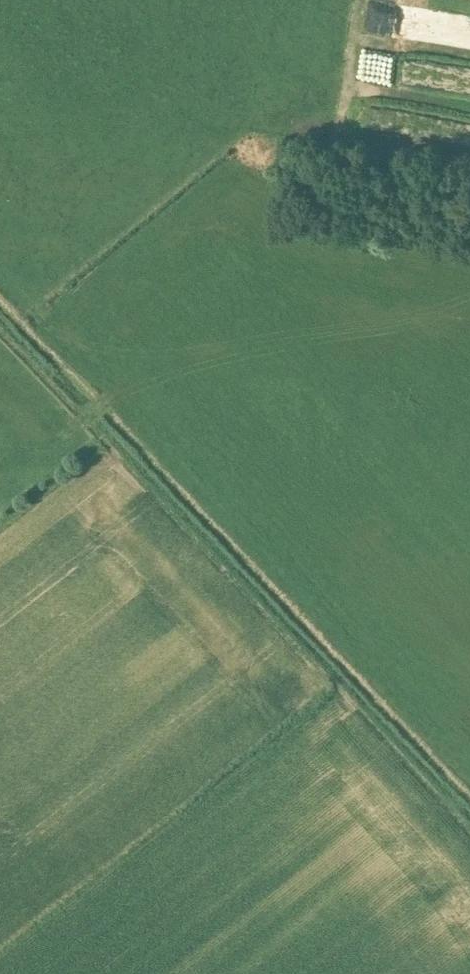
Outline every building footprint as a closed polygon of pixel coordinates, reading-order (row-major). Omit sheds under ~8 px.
[(403,40),(469,46),(469,19),(405,13),(403,40)]
